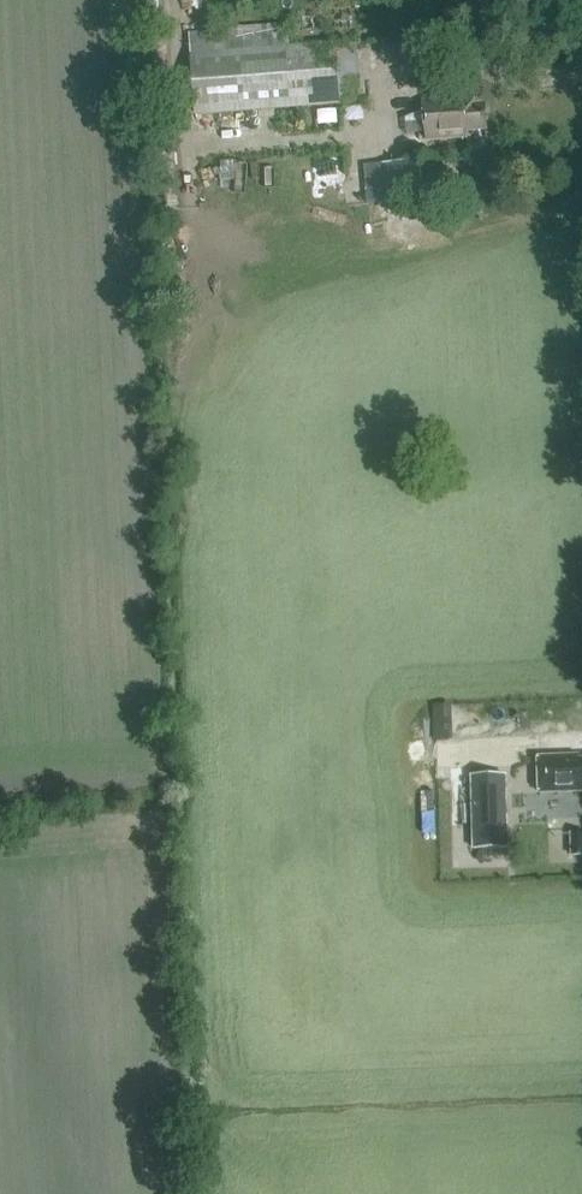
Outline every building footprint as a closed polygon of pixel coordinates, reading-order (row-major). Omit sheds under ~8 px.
[(189,32),(195,115),(342,105),(342,102),(361,101),(357,43),(336,45),(336,42),(289,45),(288,23),(241,27),(241,29),(189,32)] [(424,100),(427,139),(468,135),(467,128),(486,126),(485,106),(476,107),(475,96),(424,100)] [(344,183),(343,156),(326,156),(327,183),(344,183)] [(434,160),(365,165),(368,205),(437,200),(434,160)] [(578,760),(577,756),(540,757),(542,790),(581,788),(581,760),(578,760)] [(572,856),(581,856),(581,832),(571,833),(572,856)]
